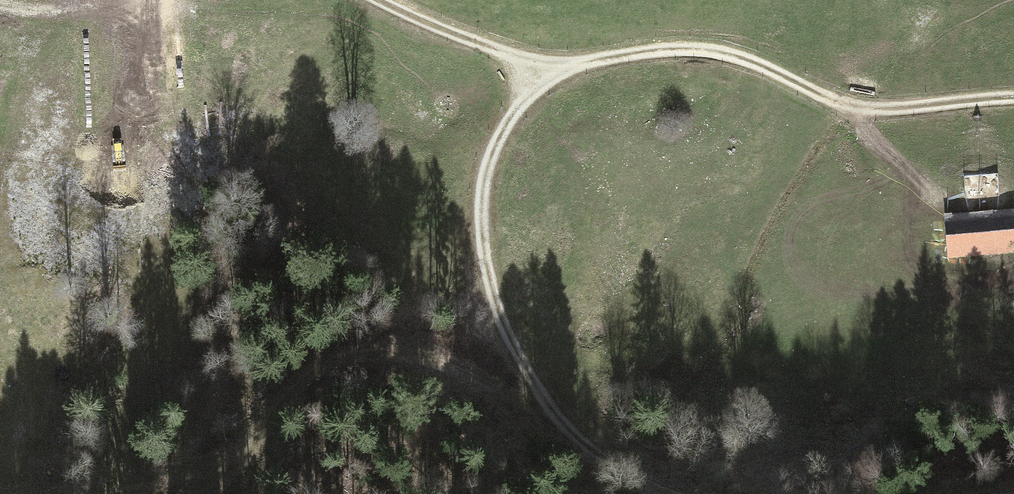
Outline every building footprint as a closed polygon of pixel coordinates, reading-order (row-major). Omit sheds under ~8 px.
[(944,215),(947,259),(1013,255),(1013,210),(944,215)]
